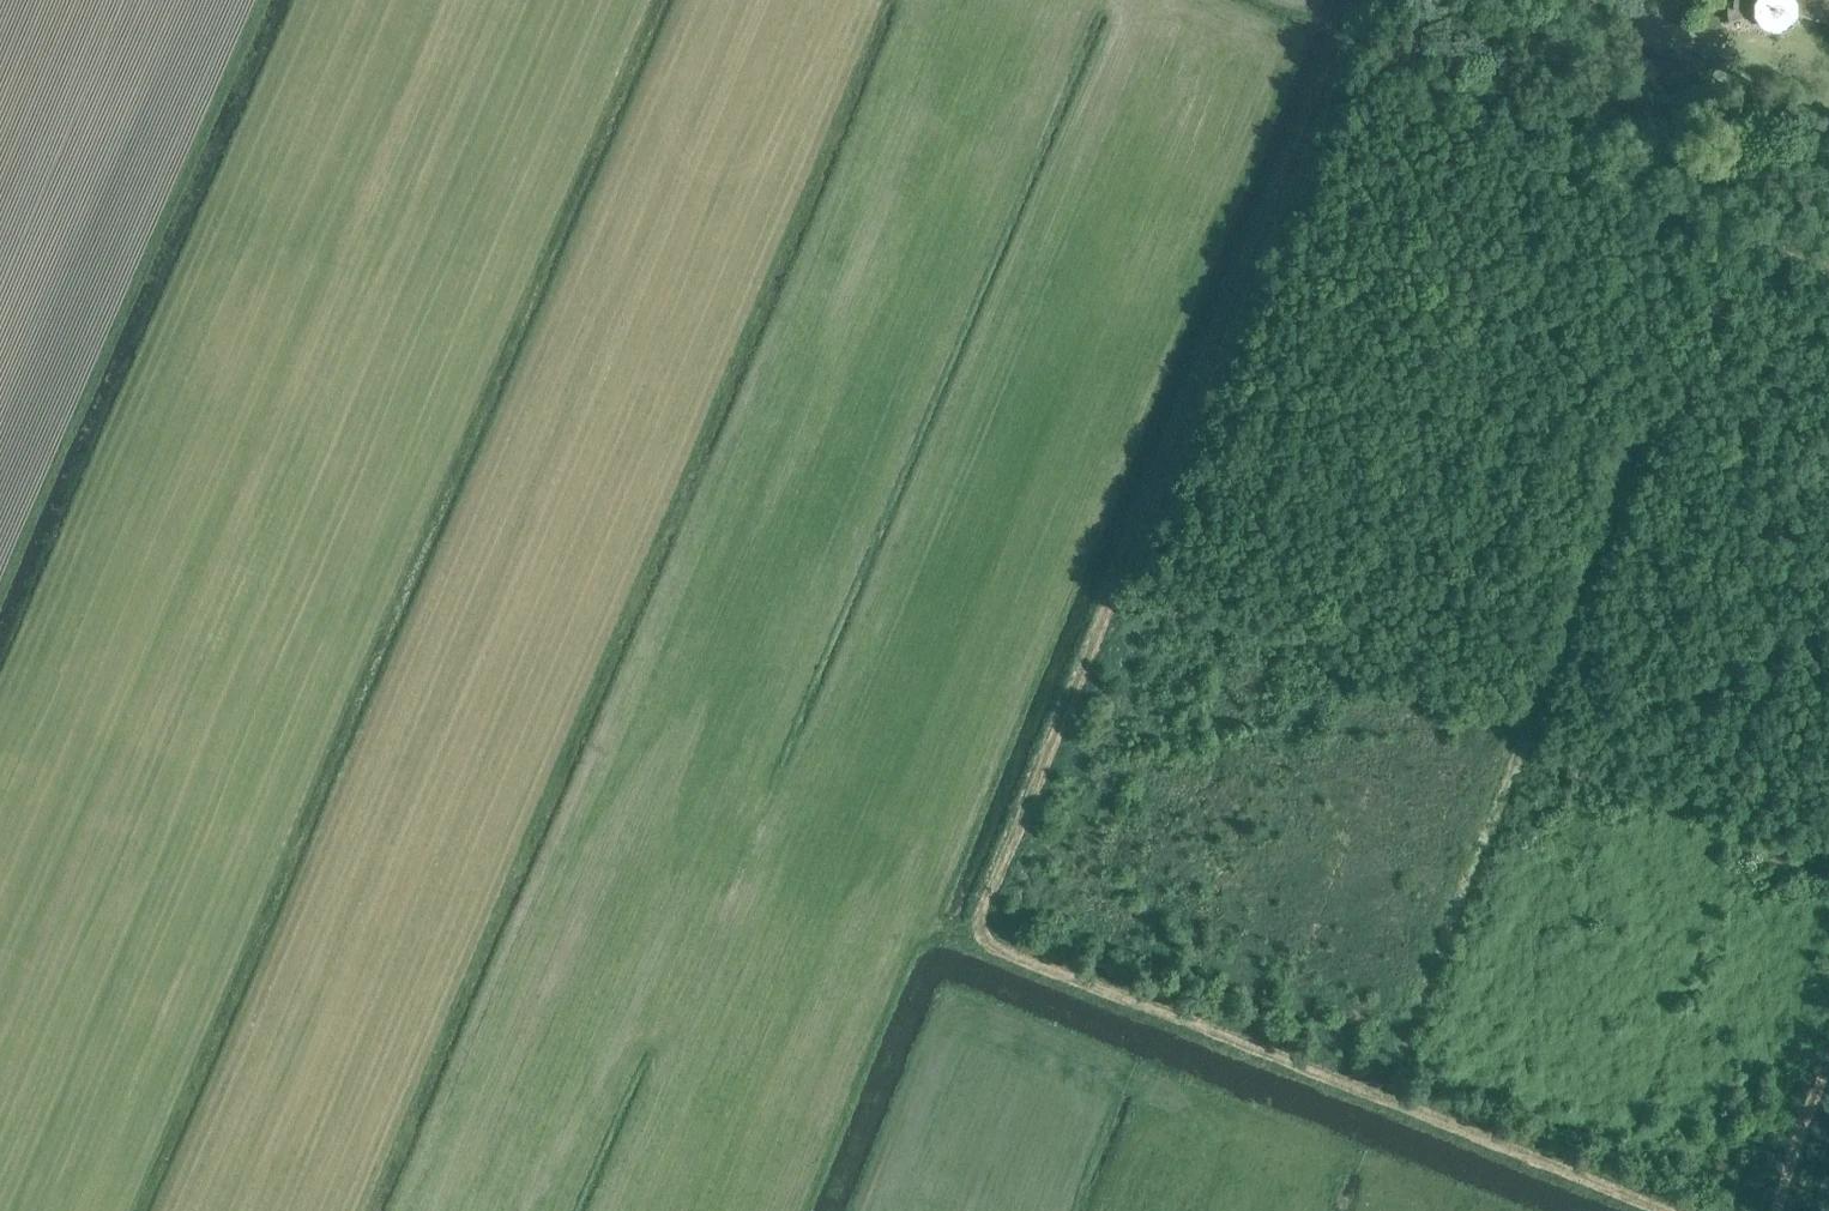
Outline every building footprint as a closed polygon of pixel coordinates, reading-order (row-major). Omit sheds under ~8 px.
[(1813,20),(1816,6),(1814,0),(1729,0),(1729,9),(1723,9),(1723,21),(1745,16),(1747,24),(1751,29),(1760,34),(1769,35),(1776,33),(1782,28),(1789,21),(1792,14),(1813,20)]
